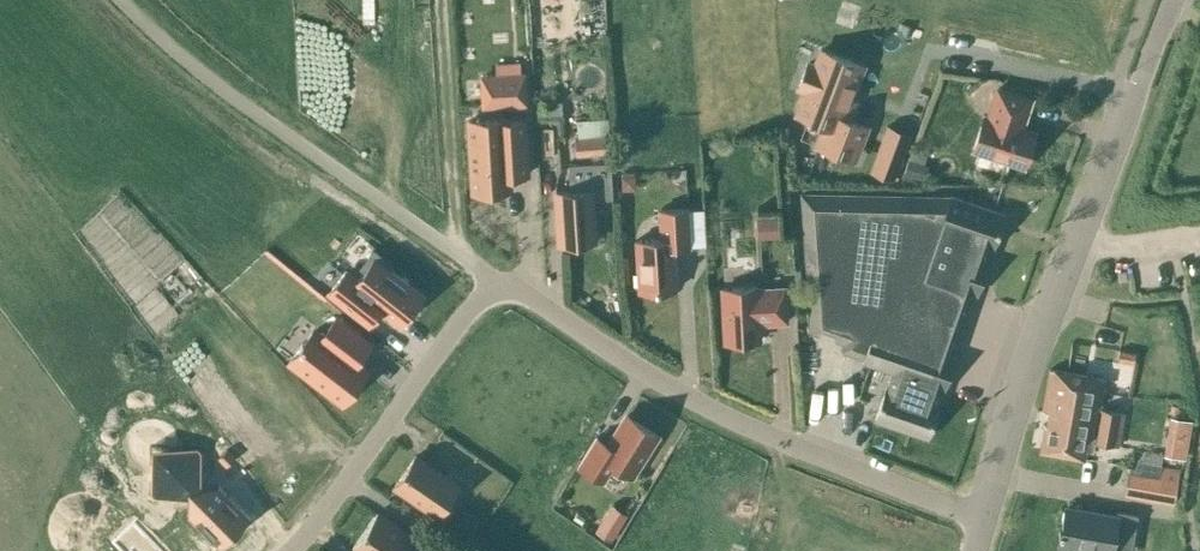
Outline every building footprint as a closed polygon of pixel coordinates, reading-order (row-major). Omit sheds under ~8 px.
[(904,31),(903,34),(908,36),(911,27),(905,26),(904,31)] [(848,100),(861,66),(849,61),(849,60),(844,58),(844,59),(821,50),(815,66),(807,63),(798,85),(806,88),(796,112),(825,123),(816,145),(852,159),(864,127),(848,120),(855,103),(848,100)] [(510,73),(510,65),(486,66),(486,75),(482,75),(484,106),(524,104),(523,72),(510,73)] [(1024,166),(1034,133),(1020,129),(1030,99),(997,89),(987,118),(983,117),(972,150),(1024,166)] [(468,121),(470,143),(473,192),(509,190),(508,176),(526,175),(522,120),(504,121),(504,118),(468,121)] [(607,119),(577,121),(578,137),(608,135),(607,119)] [(888,126),(870,171),(892,180),(910,135),(888,126)] [(578,137),(576,138),(578,157),(611,154),(610,135),(608,135),(578,137)] [(908,159),(904,175),(924,180),(928,164),(908,159)] [(568,164),(570,191),(555,191),(559,243),(594,241),(592,199),(612,198),(610,162),(568,164)] [(634,175),(634,171),(621,172),(621,175),(621,176),(621,190),(636,189),(635,175),(634,175)] [(1004,214),(996,212),(949,195),(948,198),(800,194),(811,331),(819,333),(822,325),(838,330),(835,339),(843,342),(866,350),(862,361),(892,372),(887,388),(886,387),(875,420),(927,438),(938,405),(936,405),(941,389),(943,390),(954,358),(950,356),(961,324),(967,307),(972,292),(976,294),(987,263),(985,262),(990,246),(993,247),(1004,214)] [(690,247),(687,209),(659,210),(660,239),(635,241),(638,291),(676,288),(674,248),(690,247)] [(756,219),(758,239),(778,237),(776,217),(756,219)] [(344,274),(329,292),(368,324),(380,309),(399,323),(422,295),(390,269),(394,264),(374,248),(358,267),(363,271),(357,278),(347,270),(344,274)] [(758,323),(786,322),(784,288),(756,290),(756,287),(722,289),(725,342),(759,341),(758,323)] [(371,344),(337,317),(322,336),(314,330),(289,362),(342,404),(367,371),(356,363),(371,344)] [(1159,321),(1157,329),(1168,331),(1170,323),(1159,321)] [(1119,349),(1117,360),(1133,363),(1135,352),(1119,349)] [(1125,411),(1100,407),(1105,380),(1049,369),(1041,411),(1048,412),(1046,424),(1044,424),(1039,451),(1083,459),(1085,450),(1092,451),(1093,442),(1119,446),(1125,411)] [(657,434),(626,415),(608,445),(596,437),(578,466),(603,481),(614,464),(631,475),(657,434)] [(1175,419),(1169,453),(1185,455),(1191,421),(1175,419)] [(151,447),(150,466),(181,498),(188,498),(187,515),(219,547),(250,517),(218,485),(201,485),(201,451),(197,447),(151,447)] [(226,449),(218,458),(226,466),(234,458),(226,449)] [(457,486),(415,457),(394,487),(437,516),(457,486)] [(1129,471),(1124,494),(1158,500),(1162,477),(1158,476),(1132,472),(1129,471)] [(1137,516),(1117,512),(1116,516),(1065,507),(1058,545),(1092,550),(1111,550),(1113,542),(1132,546),(1137,516)] [(464,509),(454,523),(471,535),(481,521),(464,509)] [(377,512),(352,548),(357,550),(433,550),(377,512)] [(134,522),(113,541),(122,550),(161,550),(134,522)] [(601,522),(596,530),(610,538),(615,531),(601,522)]
